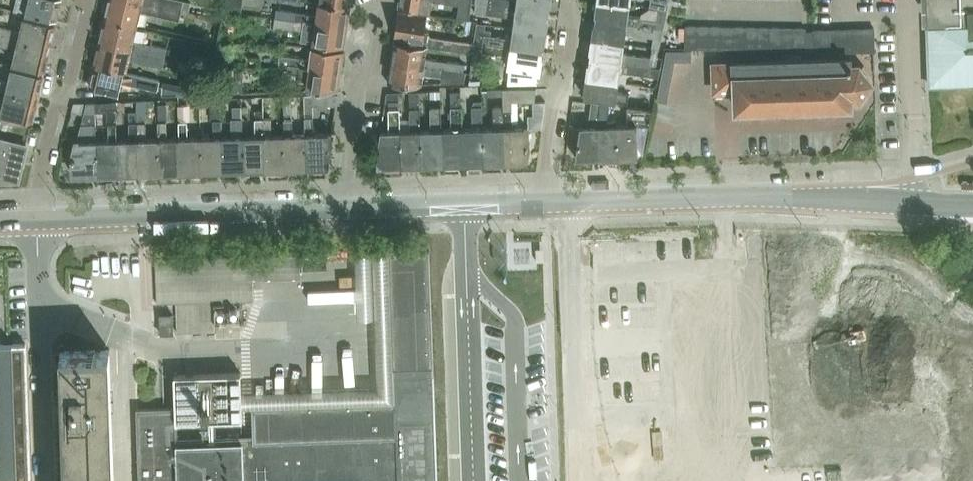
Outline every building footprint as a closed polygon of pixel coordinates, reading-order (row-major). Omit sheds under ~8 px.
[(55,20),(56,17),(58,14),(60,9),(58,5),(60,0),(15,0),(13,8),(25,11),(25,12),(55,20)] [(106,16),(136,23),(139,10),(178,19),(180,9),(141,0),(110,0),(109,3),(107,5),(106,10),(107,12),(106,16)] [(180,9),(182,0),(141,0),(180,9)] [(226,11),(241,13),(243,0),(227,0),(226,11)] [(398,6),(408,7),(431,10),(433,0),(443,2),(444,0),(399,0),(398,6)] [(459,2),(457,18),(468,20),(470,4),(471,0),(444,0),(459,2)] [(475,2),(546,12),(547,6),(550,6),(551,0),(476,0),(475,2)] [(597,13),(596,20),(654,28),(656,17),(628,13),(629,5),(596,0),(594,13),(597,13)] [(649,7),(657,8),(667,10),(669,0),(650,0),(649,7)] [(927,8),(926,8),(926,10),(931,10),(932,23),(927,23),(931,85),(972,84),(972,0),(927,0),(927,8)] [(350,6),(319,2),(318,2),(316,13),(276,8),(275,16),(295,18),(347,26),(350,6)] [(546,12),(475,2),(475,8),(487,10),(486,12),(514,16),(512,27),(546,32),(548,19),(545,18),(546,12)] [(656,17),(654,28),(663,29),(667,10),(657,8),(656,17)] [(427,14),(398,10),(394,36),(423,40),(427,14)] [(53,23),(23,16),(20,29),(0,24),(0,36),(48,47),(51,37),(53,35),(55,29),(53,26),(54,23),(53,23)] [(275,17),(274,27),(313,32),(312,41),(312,42),(334,45),(343,47),(344,47),(347,26),(295,18),(275,16),(275,17)] [(135,27),(105,20),(104,23),(102,25),(101,30),(102,32),(100,42),(158,55),(161,46),(132,38),(135,27)] [(624,43),(625,32),(653,36),(654,28),(596,20),(596,26),(592,25),(590,38),(624,43)] [(546,32),(512,27),(511,37),(484,33),(485,23),(476,22),(474,42),(540,51),(541,44),(544,45),(546,32)] [(686,23),(685,47),(697,48),(698,23),(686,23)] [(698,23),(697,48),(709,48),(710,24),(698,23)] [(710,24),(709,48),(721,48),(722,24),(710,24)] [(722,24),(721,48),(733,48),(734,24),(722,24)] [(734,24),(733,48),(745,49),(746,24),(734,24)] [(746,24),(745,49),(757,49),(758,24),(746,24)] [(758,24),(757,49),(769,49),(770,25),(758,24)] [(770,25),(769,49),(781,49),(782,25),(770,25)] [(782,25),(781,49),(793,49),(794,25),(782,25)] [(805,50),(805,49),(806,29),(806,25),(794,25),(793,49),(805,50)] [(854,28),(854,50),(875,50),(874,27),(854,28)] [(653,36),(651,47),(659,48),(663,29),(654,28),(653,36)] [(854,50),(854,28),(833,29),(834,50),(854,50)] [(834,50),(833,29),(813,29),(814,49),(834,50)] [(14,53),(12,63),(43,70),(44,67),(46,65),(48,59),(46,56),(48,47),(0,36),(0,45),(15,49),(14,53)] [(453,57),(454,49),(472,52),(474,42),(429,36),(428,44),(442,47),(441,55),(453,57)] [(592,52),(591,58),(649,66),(649,65),(650,57),(623,52),(624,43),(590,38),(589,51),(592,52)] [(428,45),(403,42),(393,41),(391,61),(466,71),(466,70),(464,70),(465,63),(426,57),(428,45)] [(158,55),(100,42),(98,52),(96,53),(94,59),(95,61),(95,64),(124,71),(125,70),(128,58),(162,66),(164,57),(158,55)] [(529,69),(538,70),(539,70),(539,69),(541,69),(543,57),(539,57),(540,51),(474,42),(472,52),(471,61),(480,62),(481,53),(482,51),(509,55),(507,66),(509,66),(529,69)] [(214,55),(214,64),(226,65),(228,44),(217,43),(216,43),(214,55)] [(334,49),(311,45),(310,59),(279,55),(278,64),(288,64),(288,63),(341,71),(343,50),(334,49)] [(666,50),(664,58),(675,60),(680,60),(680,50),(675,50),(666,50)] [(660,67),(656,67),(649,65),(649,66),(591,58),(590,64),(587,64),(585,77),(618,81),(620,70),(658,76),(660,67)] [(736,108),(847,105),(850,105),(849,99),(859,98),(870,81),(858,65),(851,66),(851,63),(848,63),(848,59),(713,64),(714,91),(736,90),(736,108)] [(388,82),(398,83),(403,84),(422,83),(424,73),(442,76),(441,82),(464,81),(466,71),(391,61),(388,82)] [(308,73),(306,87),(321,90),(338,89),(341,71),(288,63),(288,64),(278,64),(278,65),(288,66),(287,70),(308,73)] [(99,88),(118,92),(121,78),(133,81),(133,83),(157,89),(159,79),(125,70),(124,71),(95,64),(93,73),(91,74),(90,80),(91,82),(90,86),(99,88)] [(538,70),(529,69),(509,66),(506,83),(536,82),(538,70)] [(4,80),(0,79),(0,89),(36,98),(39,88),(41,86),(43,80),(41,77),(42,74),(11,67),(7,80),(4,80)] [(209,86),(209,92),(234,92),(234,68),(212,68),(212,86),(209,86)] [(234,68),(234,92),(243,92),(243,68),(234,68)] [(584,97),(595,98),(627,103),(629,92),(617,90),(618,81),(585,77),(583,90),(587,90),(586,96),(584,96),(584,97)] [(163,81),(162,95),(178,94),(183,94),(184,85),(163,81)] [(536,88),(503,89),(503,95),(503,106),(505,162),(506,161),(506,160),(510,160),(510,161),(513,161),(512,159),(526,159),(526,161),(528,161),(527,140),(529,140),(529,129),(527,129),(527,126),(517,126),(513,127),(512,101),(534,101),(535,99),(536,88)] [(2,104),(0,112),(0,114),(31,121),(32,118),(34,116),(36,110),(34,107),(36,98),(0,89),(0,98),(3,98),(2,104)] [(381,131),(379,142),(379,150),(377,150),(378,163),(380,163),(380,164),(394,163),(394,165),(396,165),(396,163),(400,163),(400,165),(401,165),(400,129),(400,107),(399,107),(398,91),(386,92),(383,113),(389,112),(389,130),(381,131)] [(419,91),(409,91),(409,129),(400,129),(401,165),(417,164),(417,162),(421,162),(421,164),(422,164),(421,129),(420,129),(419,91)] [(460,91),(450,91),(451,128),(441,128),(442,163),(458,163),(458,161),(462,161),(462,163),(463,163),(462,127),(461,127),(460,91)] [(292,94),(283,95),(284,116),(292,116),(292,94)] [(337,94),(304,95),(304,116),(314,115),(313,104),(335,105),(336,105),(337,94)] [(109,101),(95,102),(95,112),(107,111),(107,121),(116,121),(116,100),(109,101)] [(137,111),(137,121),(146,120),(146,104),(146,100),(137,100),(137,104),(137,111)] [(589,115),(588,126),(580,126),(580,128),(578,127),(575,139),(578,139),(575,157),(579,157),(580,159),(592,159),(592,156),(600,155),(600,126),(601,102),(584,100),(582,114),(589,115)] [(73,103),(71,111),(83,114),(86,102),(73,103)] [(73,155),(72,159),(73,159),(73,174),(77,174),(80,176),(85,176),(87,173),(96,173),(97,173),(96,139),(95,112),(95,102),(86,102),(83,114),(77,141),(76,141),(76,143),(73,145),(72,150),(74,153),(73,155)] [(541,127),(545,102),(533,102),(533,115),(527,116),(528,127),(541,127)] [(600,126),(600,155),(604,155),(605,159),(620,158),(619,125),(606,125),(609,104),(601,102),(600,126)] [(166,103),(158,103),(158,120),(167,120),(166,103)] [(187,105),(178,105),(179,119),(188,119),(187,105)] [(242,105),(232,105),(233,118),(242,118),(242,105)] [(484,162),(483,127),(482,127),(482,105),(471,105),(472,127),(462,127),(463,163),(479,162),(479,161),(483,160),(483,162),(484,162)] [(213,106),(210,106),(211,119),(213,118),(221,118),(221,106),(213,106)] [(430,128),(421,129),(422,164),(438,164),(438,162),(442,162),(442,163),(441,128),(440,106),(430,106),(430,128)] [(493,127),(483,127),(484,162),(500,162),(500,160),(504,160),(504,162),(505,162),(503,106),(493,106),(493,127)] [(637,155),(637,153),(643,154),(652,110),(627,106),(626,112),(627,125),(619,125),(620,158),(631,158),(630,154),(637,154),(637,155)] [(263,108),(254,109),(255,117),(263,117),(263,108)] [(137,111),(129,111),(129,121),(137,121),(137,111)] [(314,115),(304,116),(305,133),(306,166),(314,166),(316,168),(322,168),(324,165),(327,165),(332,132),(330,132),(314,133),(314,115)] [(292,116),(284,116),(284,133),(286,167),(293,166),(295,169),(301,168),(303,166),(306,166),(305,133),(293,133),(292,116)] [(25,143),(26,138),(27,138),(30,125),(20,123),(0,117),(0,177),(4,177),(4,179),(13,179),(13,176),(18,176),(26,143),(25,143)] [(243,135),(242,135),(244,168),(247,168),(249,170),(254,170),(257,168),(264,168),(263,117),(255,117),(255,134),(243,135)] [(272,117),(263,117),(264,168),(272,167),(275,170),(280,169),(282,167),(285,167),(286,167),(284,133),(272,134),(272,117)] [(201,136),(200,136),(201,169),(205,169),(207,171),(213,171),(215,169),(222,169),(223,169),(222,135),(221,118),(213,118),(213,135),(201,136)] [(231,135),(222,135),(223,169),(226,169),(228,171),(234,171),(236,168),(244,168),(242,135),(243,135),(243,118),(242,118),(233,118),(230,118),(231,135)] [(188,119),(179,119),(179,136),(181,170),(185,170),(188,170),(191,172),(196,172),(198,170),(201,170),(201,169),(200,136),(188,136),(188,119)] [(146,120),(137,121),(139,171),(147,171),(149,173),(154,173),(157,171),(159,171),(160,171),(159,137),(147,137),(146,120)] [(167,120),(158,120),(159,137),(160,171),(167,171),(170,173),(175,173),(177,171),(181,170),(179,136),(167,137),(167,120)] [(108,138),(96,139),(97,173),(100,173),(102,175),(108,175),(110,173),(118,172),(117,138),(116,121),(107,121),(108,138)] [(129,138),(117,138),(118,172),(121,172),(123,174),(129,174),(131,172),(139,171),(137,121),(129,121),(129,138)] [(433,374),(429,250),(388,252),(393,406),(369,406),(369,402),(257,406),(252,411),(253,441),(177,443),(177,421),(242,419),(241,372),(174,374),(175,407),(156,408),(136,408),(139,480),(437,480),(433,374)] [(254,300),(253,272),(252,255),(185,257),(155,258),(156,302),(176,302),(176,332),(214,331),(214,301),(254,300)] [(160,333),(173,332),(172,314),(160,314),(160,333)] [(26,343),(0,344),(0,480),(30,480),(26,343)] [(111,409),(102,409),(101,388),(110,387),(108,351),(109,351),(109,349),(60,351),(62,400),(61,400),(59,406),(62,407),(63,412),(63,424),(64,424),(66,472),(60,472),(60,480),(113,480),(111,409)]
